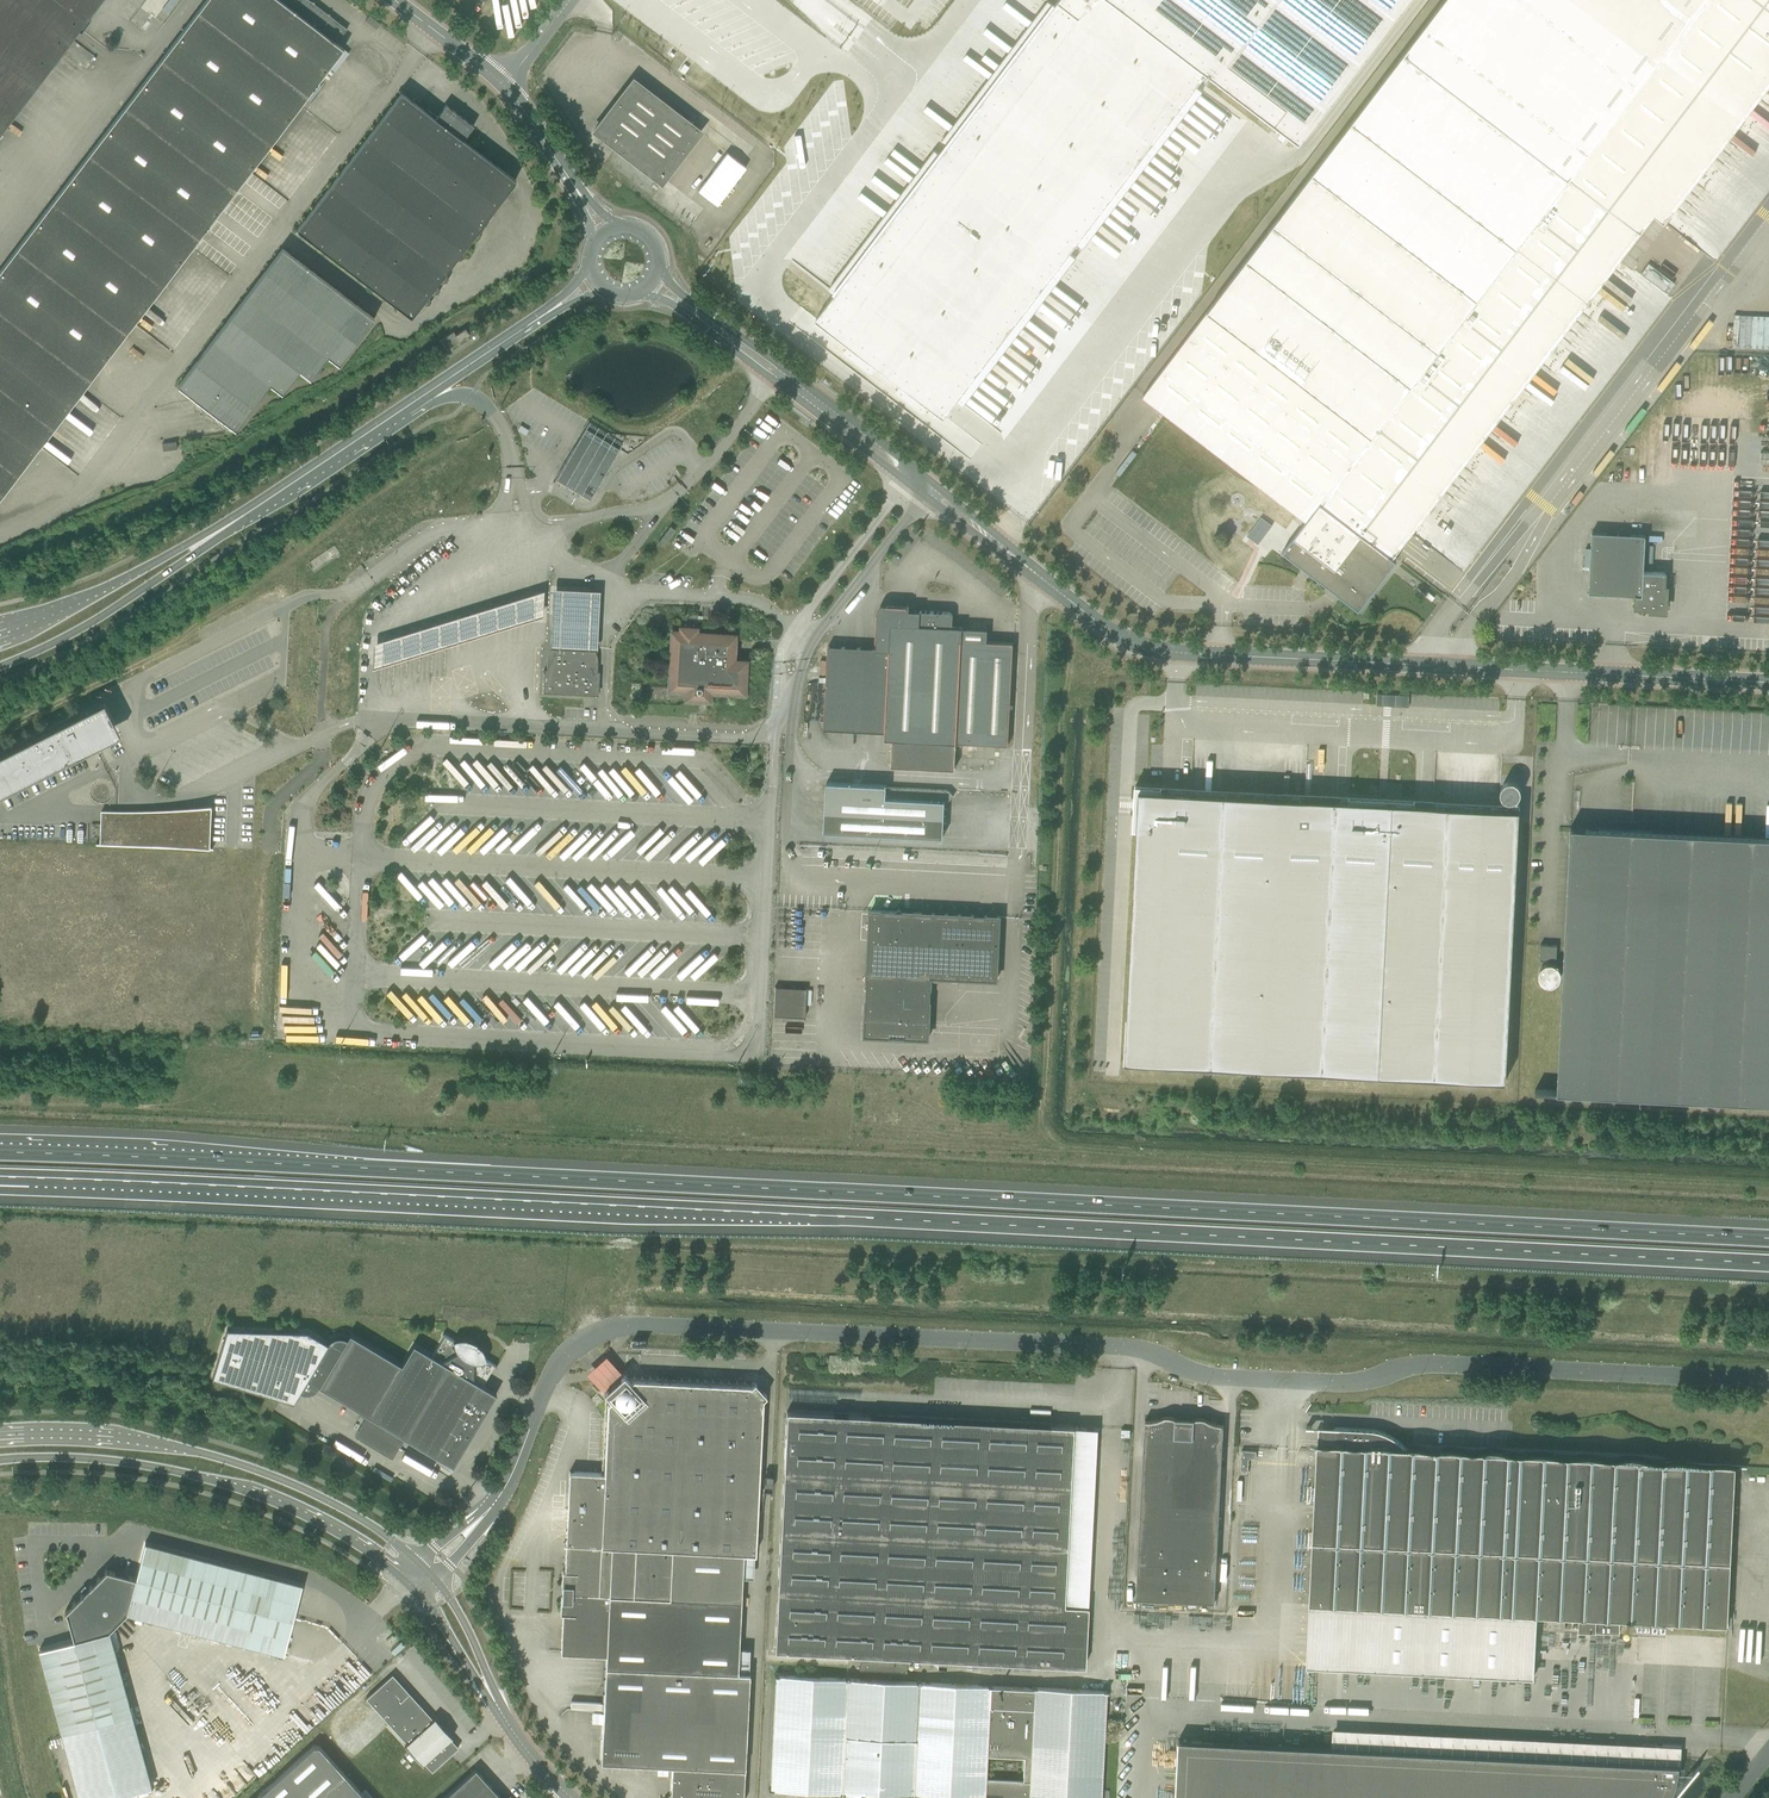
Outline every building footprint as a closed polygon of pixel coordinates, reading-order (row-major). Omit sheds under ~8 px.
[(39,219),(0,270),(0,499),(344,48),(337,43),(347,29),(310,0),(206,0),(39,219)] [(80,28),(81,29),(91,16),(90,15),(101,0),(0,0),(0,132),(80,28)] [(142,7),(156,17),(162,8),(170,13),(179,0),(147,0),(142,7)] [(816,319),(945,417),(958,400),(963,405),(1202,91),(1196,87),(1208,71),(1300,142),(1408,0),(1059,0),(1054,6),(1049,1),(829,289),(835,293),(816,319)] [(1640,233),(1654,215),(1664,223),(1768,86),(1768,0),(1444,0),(1405,52),(1640,233)] [(366,20),(377,28),(381,23),(370,15),(366,20)] [(1589,301),(1640,233),(1405,52),(1352,121),(1589,301)] [(662,182),(701,131),(634,80),(609,112),(594,130),(606,139),(662,182)] [(402,92),(298,229),(411,316),(420,305),(430,303),(429,293),(439,292),(437,282),(447,280),(446,271),(516,179),(463,139),(474,125),(446,104),(437,116),(427,109),(426,111),(402,92)] [(744,96),(736,106),(751,118),(759,107),(744,96)] [(1396,561),(1393,558),(1395,556),(1472,455),(1589,301),(1352,121),(1143,396),(1307,521),(1283,551),(1359,609),(1396,561)] [(698,190),(717,205),(746,167),(727,152),(698,190)] [(374,318),(283,248),(178,386),(201,403),(203,413),(213,412),(214,422),(224,421),(225,430),(236,429),(270,384),(282,393),(299,370),(310,379),(328,356),(339,365),(374,318)] [(1734,314),(1734,333),(1739,333),(1738,346),(1768,347),(1768,315),(1734,314)] [(447,350),(455,344),(470,334),(465,328),(456,334),(453,331),(440,340),(447,350)] [(416,356),(421,364),(432,357),(427,349),(416,356)] [(408,362),(413,368),(413,369),(419,365),(415,358),(408,362)] [(528,434),(531,429),(522,424),(519,429),(528,434)] [(619,448),(586,428),(559,471),(558,474),(591,495),(595,489),(598,485),(597,485),(605,473),(608,469),(607,469),(619,448)] [(675,530),(670,526),(658,542),(663,545),(675,530)] [(1590,567),(1589,593),(1636,595),(1636,604),(1639,607),(1654,608),(1657,611),(1663,612),(1667,609),(1668,590),(1665,587),(1665,573),(1644,572),(1645,535),(1592,533),(1591,549),(1586,549),(1585,566),(1590,567)] [(600,587),(553,585),(551,644),(555,645),(592,646),(598,646),(600,587)] [(544,586),(375,638),(374,664),(544,612),(544,586)] [(828,646),(825,721),(890,724),(889,738),(902,738),(901,765),(964,768),(965,741),(1009,744),(1014,643),(962,640),(963,627),(953,627),(953,617),(952,614),(948,612),(916,610),(916,609),(915,608),(914,607),(887,606),(887,607),(887,608),(880,614),(880,613),(879,613),(879,614),(877,644),(874,644),(874,648),(828,646)] [(731,664),(732,638),(693,636),(694,632),(683,631),(683,635),(675,635),(672,688),(689,689),(689,697),(707,698),(708,690),(742,691),(743,664),(731,664)] [(596,653),(594,649),(592,646),(583,639),(574,637),(564,638),(555,645),(550,651),(548,660),(547,669),(545,668),(543,692),(599,695),(600,671),(597,671),(597,663),(596,653)] [(96,746),(120,734),(103,701),(0,753),(0,794),(96,746)] [(1516,799),(1517,799),(1518,798),(1519,797),(1519,796),(1520,795),(1520,794),(1521,793),(1521,792),(1521,791),(1521,790),(1521,789),(1521,788),(1520,787),(1520,786),(1519,785),(1519,784),(1518,784),(1517,783),(1516,782),(1515,782),(1514,781),(1513,781),(1512,781),(1511,781),(1510,781),(1509,781),(1508,781),(1507,781),(1506,782),(1505,782),(1504,783),(1504,784),(1503,785),(1502,785),(1502,786),(1501,787),(1501,788),(1501,789),(1501,790),(1501,792),(1501,793),(1501,794),(1501,795),(1502,796),(1503,797),(1504,798),(1505,799),(1506,800),(1507,800),(1508,801),(1509,801),(1510,801),(1512,801),(1513,801),(1514,801),(1515,800),(1516,800),(1516,799)] [(949,790),(887,787),(887,785),(827,782),(824,831),(943,837),(945,801),(949,801),(954,796),(949,790)] [(1506,1079),(1520,808),(1505,808),(1505,807),(1415,803),(1415,799),(1350,796),(1350,800),(1178,791),(1178,787),(1162,786),(1136,785),(1134,828),(1137,828),(1125,1059),(1506,1079)] [(101,810),(100,843),(209,847),(211,805),(210,805),(196,807),(176,808),(160,810),(136,810),(117,810),(101,810)] [(1768,1103),(1768,837),(1571,827),(1557,1090),(1535,1089),(1535,1091),(1768,1103)] [(871,910),(866,1020),(864,1020),(863,1037),(929,1040),(932,976),(997,979),(1000,916),(903,912),(900,908),(897,911),(871,910)] [(1541,944),(1540,959),(1557,960),(1557,945),(1541,944)] [(775,986),(774,1015),(805,1017),(807,988),(775,986)] [(443,1334),(445,1336),(433,1355),(414,1344),(402,1364),(350,1333),(346,1340),(345,1339),(341,1337),(336,1337),(331,1340),(328,1344),(307,1331),(227,1328),(212,1377),(293,1401),(300,1390),(306,1392),(310,1391),(315,1389),(319,1385),(367,1414),(355,1435),(392,1457),(404,1436),(453,1466),(496,1393),(482,1385),(495,1365),(496,1366),(497,1365),(443,1333),(443,1334)] [(610,1382),(612,1384),(604,1392),(611,1399),(608,1402),(607,1417),(604,1473),(570,1471),(568,1496),(553,1495),(551,1542),(566,1542),(566,1543),(564,1542),(563,1544),(566,1544),(565,1570),(563,1570),(562,1586),(564,1586),(564,1596),(561,1596),(560,1612),(563,1612),(561,1651),(606,1654),(603,1710),(601,1761),(672,1764),(671,1795),(673,1797),(743,1797),(749,1672),(737,1671),(743,1553),(755,1553),(763,1397),(766,1395),(754,1381),(751,1384),(638,1379),(633,1378),(630,1381),(624,1374),(616,1381),(614,1379),(614,1378),(614,1377),(614,1376),(614,1375),(613,1375),(613,1374),(612,1373),(611,1372),(610,1372),(609,1372),(609,1371),(608,1371),(607,1372),(606,1372),(605,1372),(605,1373),(604,1374),(603,1375),(603,1376),(603,1377),(603,1378),(603,1379),(604,1379),(604,1380),(605,1381),(606,1382),(607,1382),(608,1382),(609,1382),(610,1382)] [(869,1415),(855,1415),(855,1414),(834,1413),(834,1414),(787,1411),(775,1650),(1084,1665),(1088,1605),(1064,1604),(1073,1426),(1050,1425),(1050,1424),(869,1415)] [(1218,1423),(1216,1423),(1214,1422),(1211,1421),(1210,1421),(1207,1419),(1206,1418),(1204,1418),(1202,1417),(1200,1417),(1199,1417),(1197,1417),(1195,1418),(1193,1418),(1192,1419),(1177,1418),(1176,1417),(1174,1417),(1173,1416),(1172,1416),(1170,1416),(1168,1416),(1166,1416),(1165,1416),(1163,1417),(1161,1418),(1158,1419),(1156,1419),(1154,1420),(1151,1420),(1149,1420),(1147,1420),(1145,1420),(1137,1597),(1215,1601),(1224,1424),(1222,1424),(1220,1424),(1218,1423)] [(1396,1438),(1393,1436),(1391,1435),(1388,1433),(1384,1432),(1382,1431),(1378,1430),(1375,1430),(1373,1429),(1371,1429),(1336,1427),(1336,1433),(1324,1432),(1323,1442),(1323,1445),(1318,1444),(1317,1448),(1313,1540),(1310,1603),(1572,1616),(1572,1626),(1579,1626),(1578,1631),(1620,1633),(1620,1619),(1728,1624),(1735,1466),(1747,1466),(1412,1449),(1410,1451),(1409,1449),(1406,1447),(1405,1445),(1402,1443),(1399,1440),(1398,1439),(1396,1438)] [(1256,1448),(1241,1447),(1240,1469),(1247,1470),(1248,1462),(1248,1455),(1256,1456),(1256,1448)] [(63,1736),(80,1797),(112,1797),(151,1787),(133,1717),(109,1630),(126,1613),(214,1635),(232,1565),(145,1542),(136,1577),(108,1570),(107,1568),(89,1586),(90,1587),(83,1594),(82,1593),(65,1611),(66,1612),(74,1640),(39,1649),(63,1736)] [(302,1584),(232,1565),(214,1635),(284,1654),(290,1629),(294,1615),(298,1601),(302,1584)] [(744,1646),(743,1669),(752,1670),(753,1647),(744,1646)] [(433,1718),(393,1674),(382,1683),(366,1698),(406,1742),(405,1744),(423,1764),(424,1762),(432,1771),(448,1756),(459,1747),(451,1738),(453,1737),(435,1717),(433,1718)] [(769,1789),(830,1792),(830,1797),(842,1797),(848,1678),(775,1674),(769,1789)] [(990,1685),(848,1678),(842,1797),(859,1797),(860,1793),(911,1796),(913,1797),(915,1796),(947,1797),(1101,1797),(1106,1691),(1108,1691),(1108,1690),(1032,1686),(990,1685)] [(1334,1747),(1680,1764),(1680,1746),(1335,1729),(1334,1747)] [(1220,1741),(1179,1739),(1176,1797),(1217,1797),(1220,1741)] [(1220,1741),(1217,1797),(1670,1797),(1673,1793),(1677,1782),(1680,1764),(1334,1747),(1220,1741)] [(291,1765),(255,1797),(320,1797),(345,1775),(316,1743),(291,1765)] [(475,1768),(470,1773),(443,1797),(502,1797),(475,1768)] [(345,1775),(320,1797),(366,1797),(345,1775)]
